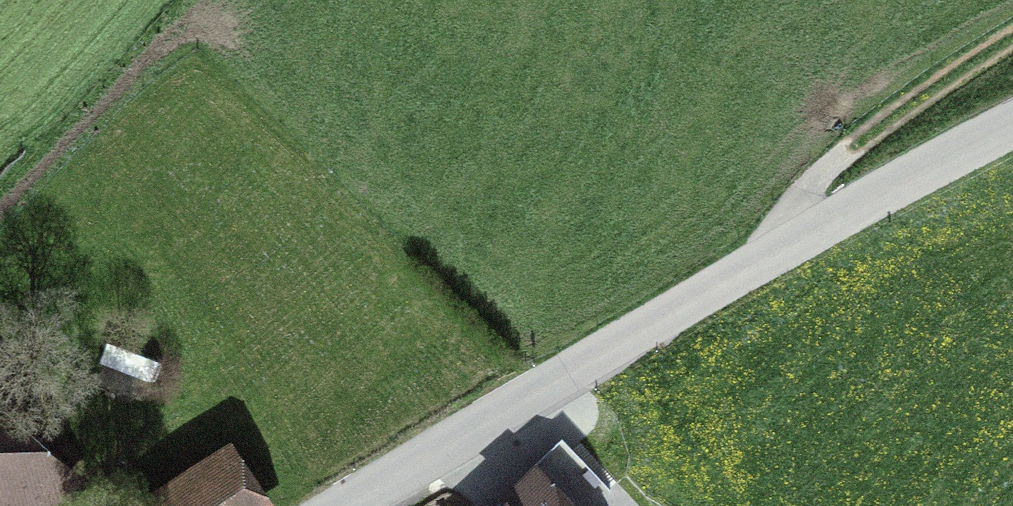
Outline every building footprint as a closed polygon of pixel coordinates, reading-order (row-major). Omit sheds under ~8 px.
[(170,349),(129,321),(93,371),(134,400),(170,349)] [(0,409),(0,505),(74,505),(90,487),(0,409)] [(219,445),(130,505),(262,505),(219,445)] [(531,469),(490,505),(565,505),(531,469)]
